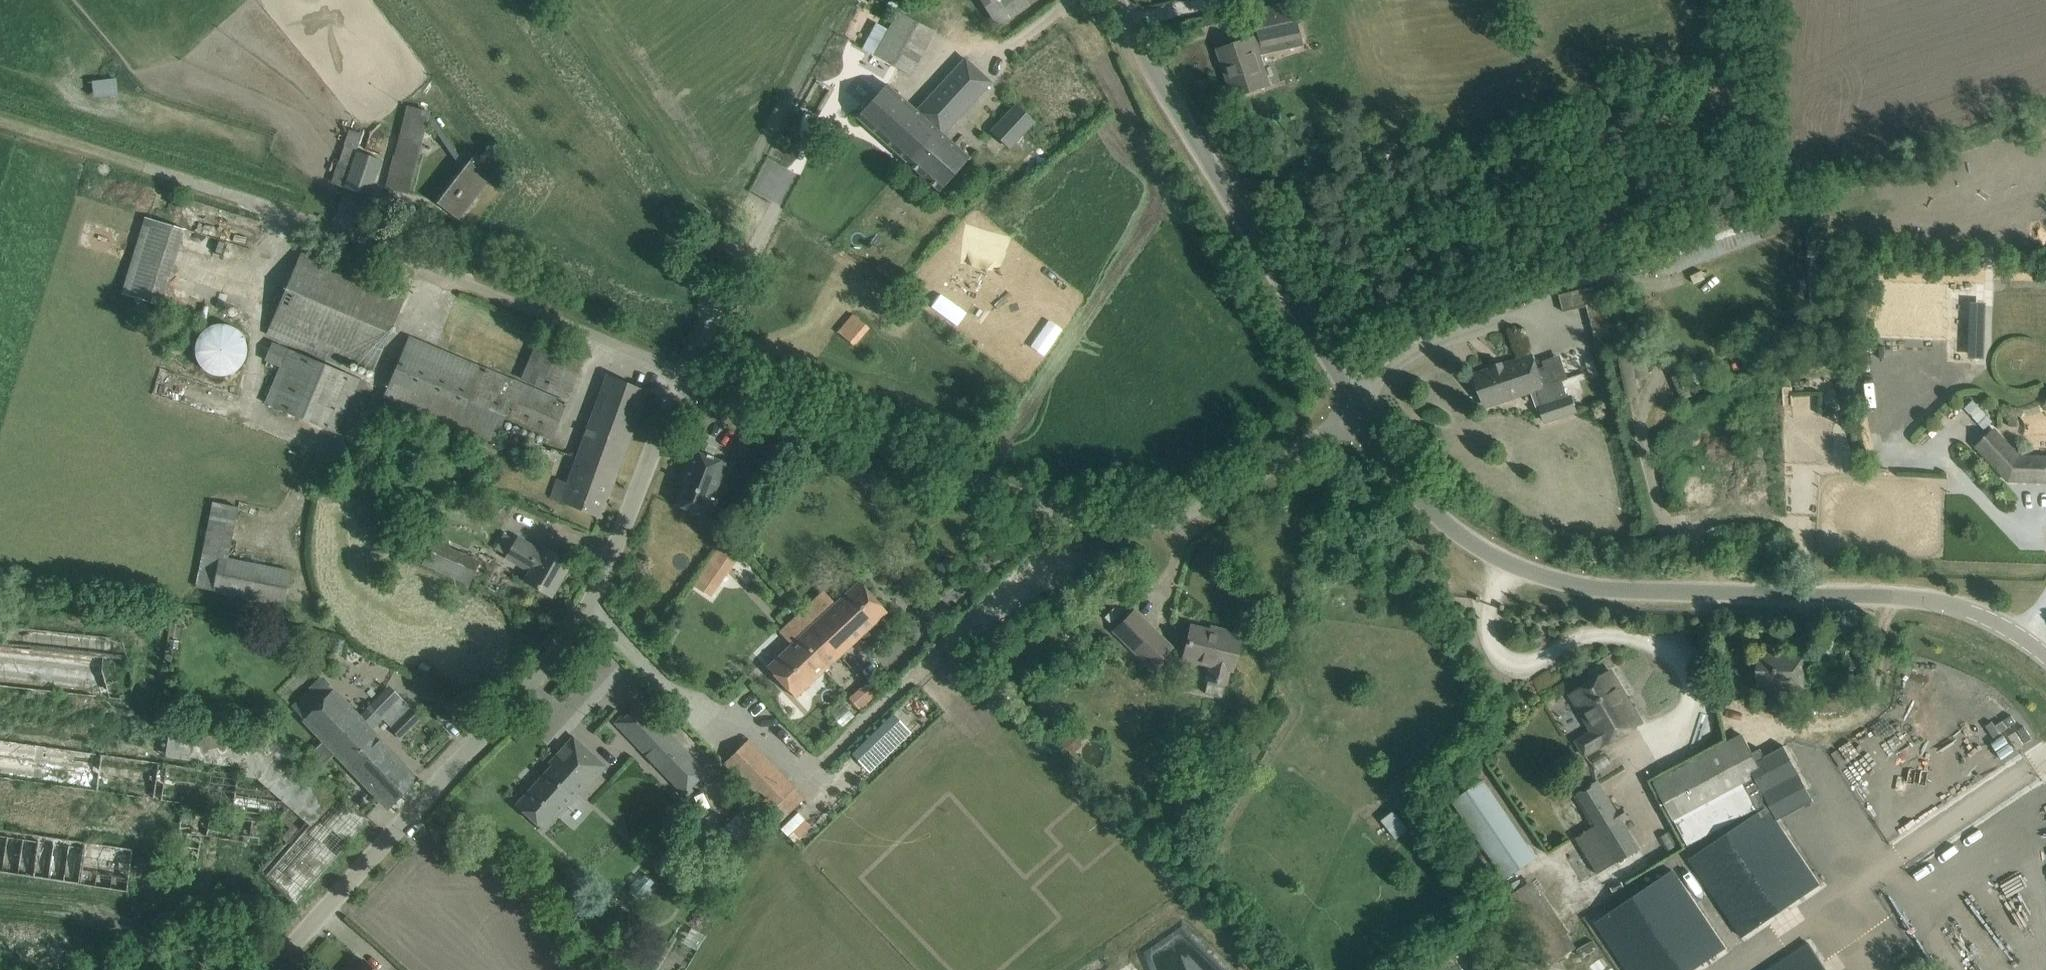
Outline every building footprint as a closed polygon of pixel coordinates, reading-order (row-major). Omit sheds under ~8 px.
[(888,30),(876,23),(862,48),(868,52),(862,65),(891,81),(898,69),(910,75),(934,31),(923,25),(930,13),(906,0),(905,0),(888,30)] [(998,27),(1037,0),(981,0),(998,27)] [(1295,3),(1256,11),(1261,36),(1301,28),(1295,3)] [(1230,67),(1239,96),(1268,86),(1260,57),(1253,38),(1219,49),(1226,69),(1230,67)] [(1273,53),(1301,47),(1300,39),(1271,44),(1273,53)] [(887,84),(857,118),(939,191),(969,157),(943,134),(991,82),(965,58),(917,111),(887,84)] [(116,77),(90,78),(90,94),(116,93),(116,77)] [(991,132),(1010,149),(1033,122),(1015,105),(991,132)] [(408,106),(388,188),(408,193),(428,111),(408,106)] [(350,133),(333,182),(366,194),(377,160),(359,154),(365,138),(350,133)] [(472,158),(438,202),(459,219),(494,174),(472,158)] [(143,215),(118,291),(157,304),(182,228),(143,215)] [(1638,275),(1761,228),(1756,217),(1634,264),(1638,275)] [(374,370),(406,295),(302,252),(294,270),(266,336),(339,367),(343,357),(374,370)] [(1562,310),(1585,304),(1581,288),(1558,293),(1562,310)] [(1610,288),(1586,294),(1598,343),(1622,337),(1610,288)] [(1975,306),(1972,355),(1982,355),(1984,306),(1975,306)] [(868,327),(853,314),(837,332),(853,345),(868,327)] [(210,327),(203,332),(199,338),(196,346),(196,353),(197,360),(200,366),(206,372),(213,376),(220,377),(227,377),(235,375),(240,371),(244,364),(247,357),(248,350),(246,342),(243,336),(237,331),(231,327),(224,325),(216,325),(210,327)] [(551,439),(566,403),(409,337),(397,366),(377,413),(395,421),(399,411),(449,431),(491,449),(492,446),(500,449),(505,436),(498,433),(504,419),(551,439)] [(272,343),(265,360),(281,367),(265,404),(324,429),(346,438),(368,383),(347,374),(287,349),(287,350),(272,343)] [(1622,394),(1635,393),(1635,374),(1645,374),(1644,352),(1620,353),(1622,394)] [(1546,405),(1541,407),(1546,422),(1577,412),(1571,397),(1567,398),(1561,379),(1552,382),(1547,368),(1537,371),(1532,357),(1476,375),(1487,406),(1540,388),(1546,405)] [(557,481),(550,499),(601,517),(646,392),(608,376),(568,485),(557,481)] [(1971,414),(1979,407),(1973,400),(1965,408),(1971,414)] [(1987,415),(1979,423),(1985,429),(1993,422),(1987,415)] [(2019,457),(1994,430),(1977,446),(2009,480),(2045,481),(2045,457),(2019,457)] [(676,505),(703,515),(711,492),(715,494),(722,475),(718,474),(722,463),(726,464),(726,463),(692,450),(682,476),(686,477),(676,505)] [(240,505),(212,500),(196,587),(288,604),(294,569),(230,557),(240,505)] [(726,537),(703,569),(722,582),(728,574),(724,562),(737,545),(726,537)] [(469,585),(480,561),(431,540),(421,565),(469,585)] [(541,555),(517,540),(508,557),(531,570),(525,580),(534,585),(551,595),(570,563),(545,549),(541,555)] [(800,613),(785,627),(797,639),(791,644),(767,667),(795,697),(840,656),(887,612),(859,582),(835,603),(824,614),(812,625),(800,613)] [(1134,614),(1117,631),(1151,665),(1168,648),(1134,614)] [(1209,679),(1205,694),(1219,697),(1223,683),(1224,683),(1227,668),(1232,669),(1235,655),(1240,635),(1220,630),(1219,634),(1191,627),(1189,637),(1187,646),(1184,657),(1211,664),(1208,679),(1209,679)] [(120,697),(125,652),(0,639),(0,684),(120,697)] [(1805,656),(1759,655),(1758,686),(1804,687),(1805,656)] [(1638,722),(1610,673),(1574,694),(1602,743),(1638,722)] [(358,717),(320,677),(302,695),(402,793),(417,778),(402,764),(373,733),(384,722),(400,739),(420,720),(406,706),(388,688),(358,717)] [(878,698),(870,688),(853,703),(861,712),(878,698)] [(302,695),(291,706),(373,794),(388,808),(402,793),(302,695)] [(1803,697),(1803,708),(1785,709),(1785,723),(1796,723),(1796,729),(1823,728),(1823,727),(1841,726),(1840,712),(1843,712),(1842,696),(1803,697)] [(615,723),(647,756),(655,748),(668,761),(659,769),(686,797),(693,790),(689,786),(698,778),(702,782),(709,775),(638,701),(630,708),(634,712),(626,720),(622,716),(615,723)] [(2004,711),(1970,724),(1976,738),(2010,724),(2004,711)] [(255,778),(305,822),(304,824),(302,822),(298,827),(286,842),(260,871),(296,903),(369,819),(353,806),(275,734),(170,719),(166,747),(165,757),(243,769),(243,775),(255,778)] [(1778,819),(1813,800),(1784,746),(1757,760),(1744,735),(1655,783),(1686,847),(1769,802),(1778,819)] [(582,794),(607,766),(573,736),(549,763),(552,766),(516,805),(543,830),(579,791),(582,794)] [(749,739),(722,765),(772,814),(798,787),(749,739)] [(1398,775),(1381,793),(1395,807),(1413,788),(1398,775)] [(1524,833),(1485,777),(1451,801),(1504,880),(1538,856),(1539,855),(1524,833)] [(1597,781),(1578,794),(1595,821),(1573,834),(1598,874),(1606,869),(1638,850),(1639,849),(1623,822),(1616,811),(1597,781)] [(1767,806),(1690,859),(1742,937),(1820,885),(1767,806)] [(1393,810),(1381,820),(1396,838),(1407,829),(1393,810)] [(127,893),(133,854),(0,832),(0,872),(127,893)] [(1596,922),(1628,969),(1694,969),(1726,948),(1673,870),(1596,922)] [(1576,945),(1532,880),(1507,896),(1551,962),(1576,945)] [(2032,903),(2001,918),(2008,932),(2039,918),(2032,903)] [(1809,943),(1769,969),(1828,969),(1809,943)] [(1194,949),(1166,956),(1170,969),(1199,969),(1194,949)] [(1559,958),(1546,966),(1539,969),(1566,969),(1559,958)] [(354,969),(375,969),(363,960),(354,969)]
